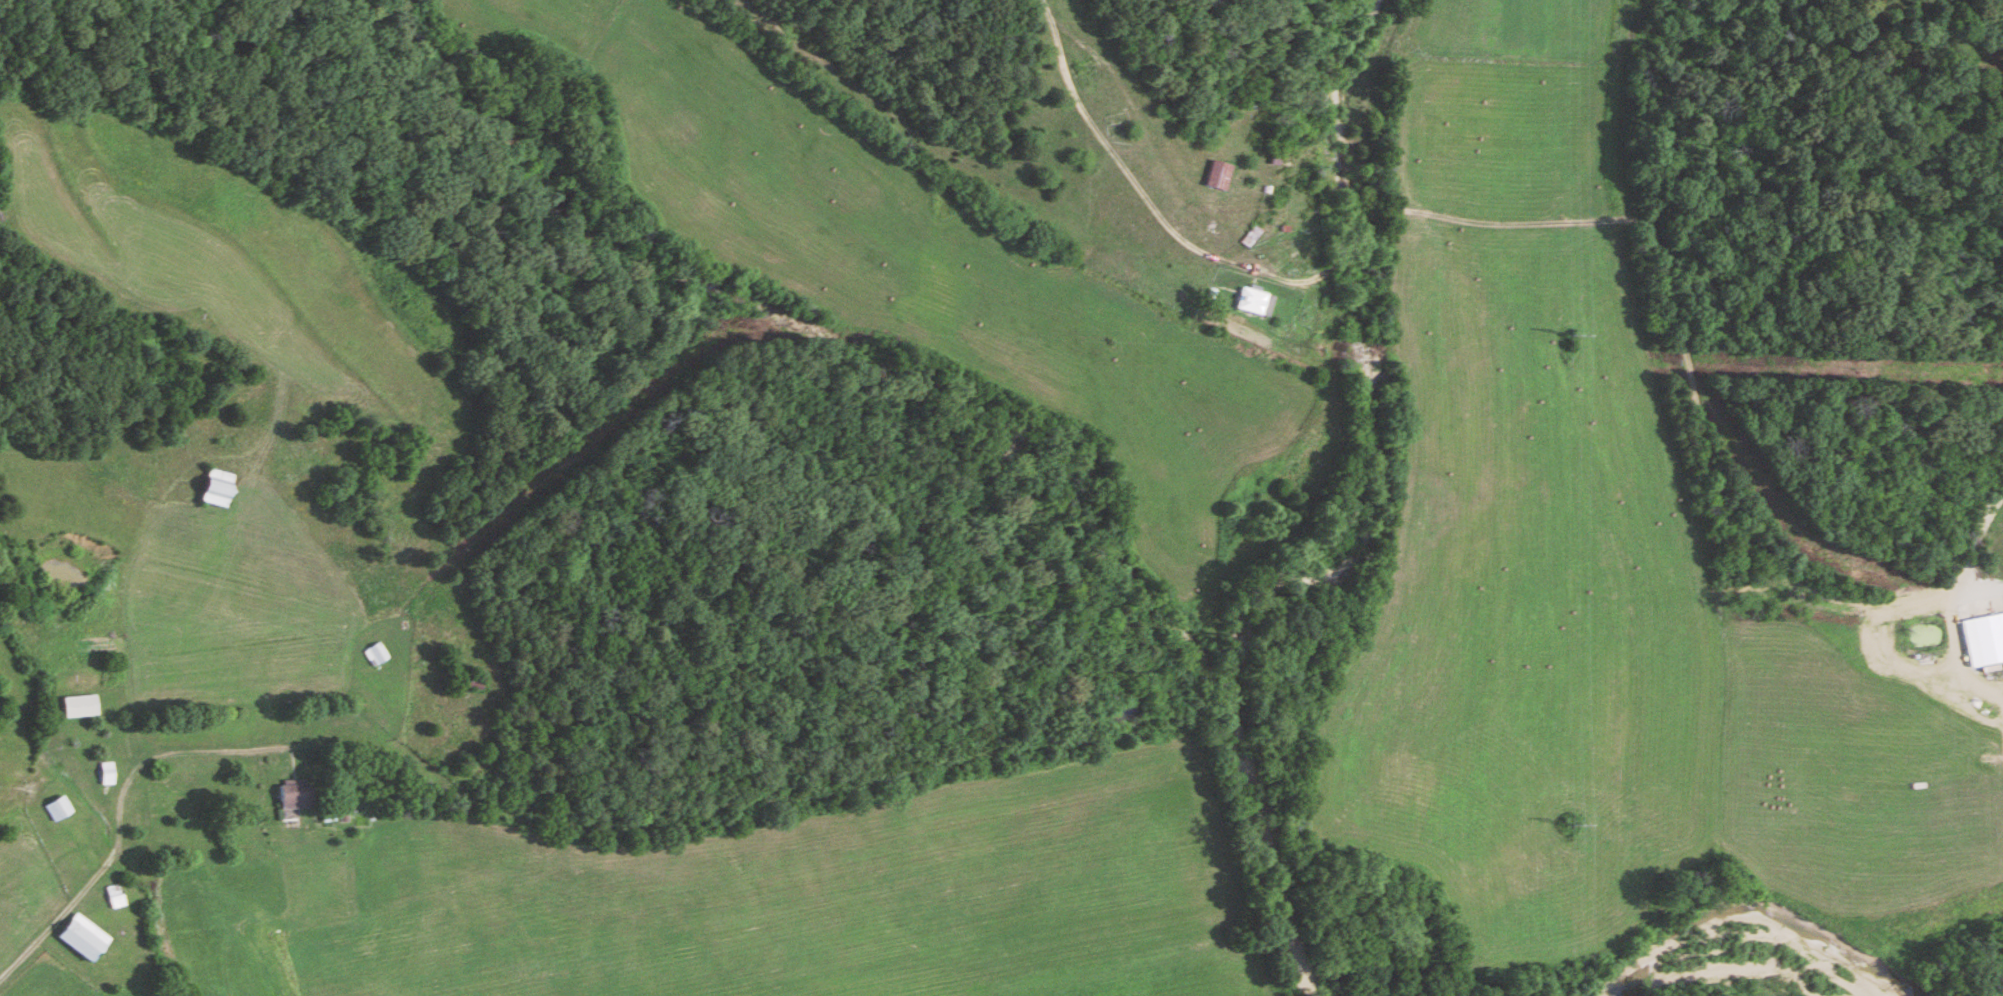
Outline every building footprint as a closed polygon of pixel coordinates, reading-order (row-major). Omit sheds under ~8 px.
[(1204,185),(1226,192),(1234,166),(1212,159),(1204,185)] [(1261,232),(1254,226),(1241,242),(1248,248),(1261,232)] [(1274,297),(1243,286),(1235,308),(1267,318),(1274,297)] [(226,508),(233,474),(208,469),(200,503),(226,508)] [(1974,619),(1982,667),(2002,663),(2002,614),(1974,619)] [(364,653),(375,668),(390,657),(379,642),(364,653)] [(64,697),(64,718),(97,717),(96,696),(64,697)] [(102,764),(102,785),(113,785),(113,764),(102,764)] [(280,811),(312,811),(312,785),(280,785),(280,811)] [(73,812),(64,796),(46,807),(55,823),(73,812)] [(91,964),(110,940),(77,913),(57,938),(91,964)]
